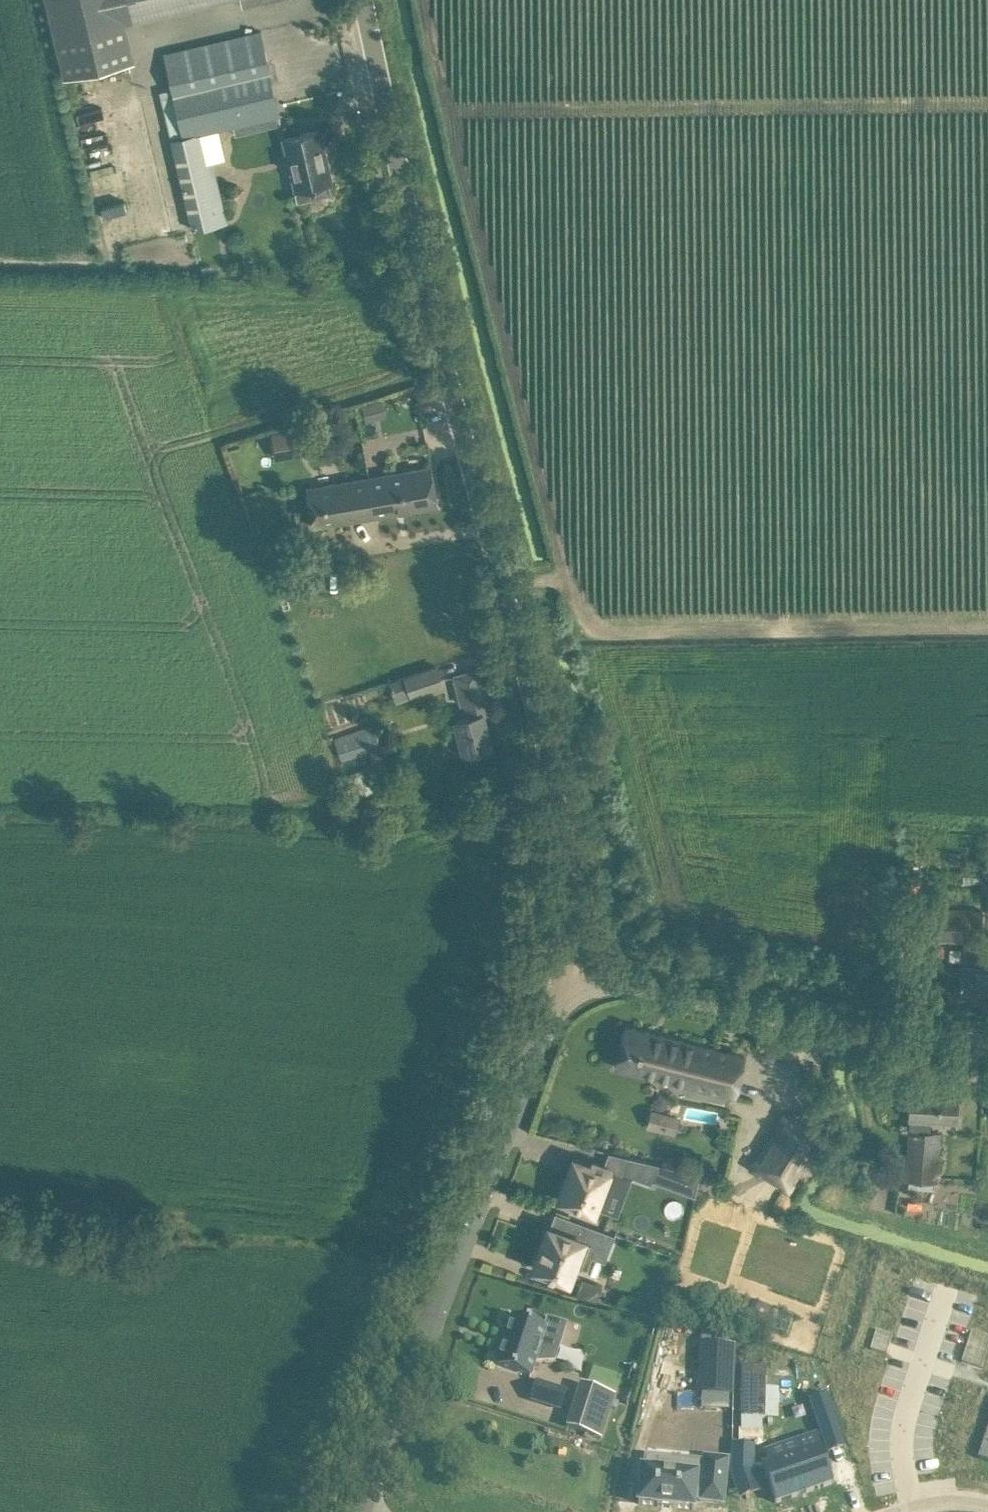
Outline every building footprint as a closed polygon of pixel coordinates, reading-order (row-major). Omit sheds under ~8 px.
[(56,37),(212,0),(47,0),(56,37)] [(207,130),(261,117),(280,113),(261,30),(165,52),(173,88),(160,92),(172,138),(193,227),(227,220),(207,130)] [(296,188),(316,183),(332,180),(320,128),(284,137),(296,188)] [(367,419),(387,414),(383,398),(363,403),(367,419)] [(277,457),(323,450),(319,423),(274,430),(277,457)] [(369,475),(376,514),(438,503),(432,465),(369,475)] [(313,525),(376,514),(369,475),(307,486),(313,525)] [(408,684),(411,695),(443,684),(437,665),(390,680),(393,689),(408,684)] [(464,751),(472,749),(492,744),(484,712),(488,711),(477,669),(453,674),(461,706),(469,704),(472,718),(456,722),(464,751)] [(375,723),(334,736),(341,759),(383,746),(375,723)] [(978,939),(981,939),(983,907),(981,907),(983,889),(973,888),(972,900),(926,897),(925,905),(922,904),(920,936),(964,939),(962,965),(960,991),(987,993),(987,949),(977,948),(978,939)] [(625,1024),(615,1065),(735,1094),(745,1054),(625,1024)] [(910,1131),(907,1179),(938,1181),(941,1132),(929,1132),(930,1118),(956,1119),(957,1109),(958,1089),(912,1086),(911,1106),(910,1115),(912,1115),(911,1131),(910,1131)] [(652,1106),(646,1126),(675,1133),(681,1113),(652,1106)] [(755,1155),(747,1166),(760,1175),(762,1172),(781,1185),(779,1187),(789,1193),(797,1181),(795,1180),(804,1168),(808,1171),(817,1157),(811,1153),(820,1140),(822,1142),(827,1134),(783,1107),(779,1115),(781,1116),(756,1156),(755,1155)] [(630,1155),(624,1171),(625,1171),(651,1181),(658,1162),(630,1155)] [(562,1179),(557,1193),(560,1194),(559,1197),(594,1210),(596,1205),(603,1208),(610,1189),(616,1171),(617,1170),(593,1161),(592,1163),(574,1157),(565,1180),(562,1179)] [(549,1225),(534,1265),(569,1278),(575,1263),(581,1265),(591,1240),(610,1246),(615,1232),(574,1217),(570,1216),(565,1231),(549,1225)] [(581,1279),(576,1293),(597,1299),(603,1284),(596,1282),(595,1284),(581,1279)] [(752,1304),(746,1324),(764,1330),(771,1310),(752,1304)] [(514,1318),(499,1366),(518,1372),(531,1376),(546,1329),(533,1325),(514,1318)] [(669,1322),(659,1361),(672,1364),(682,1325),(669,1322)] [(877,1331),(871,1351),(886,1356),(893,1336),(877,1331)] [(962,1363),(981,1370),(987,1349),(987,1337),(972,1332),(962,1363)] [(701,1347),(699,1394),(733,1396),(735,1348),(701,1347)] [(742,1368),(741,1419),(766,1419),(766,1368),(742,1368)] [(538,1384),(532,1404),(562,1412),(568,1393),(538,1384)] [(581,1385),(567,1428),(603,1439),(612,1410),(617,1411),(619,1403),(615,1402),(616,1396),(581,1385)] [(826,1394),(809,1400),(821,1433),(838,1427),(826,1394)] [(797,1453),(761,1466),(775,1503),(833,1482),(815,1433),(793,1441),(797,1453)] [(978,1459),(987,1463),(987,1444),(984,1443),(978,1459)] [(733,1446),(731,1474),(733,1479),(754,1471),(755,1447),(733,1446)] [(643,1471),(639,1504),(694,1510),(696,1497),(702,1498),(701,1502),(723,1504),(728,1461),(706,1459),(703,1481),(697,1481),(698,1477),(681,1475),(683,1463),(657,1460),(655,1472),(643,1471)]
